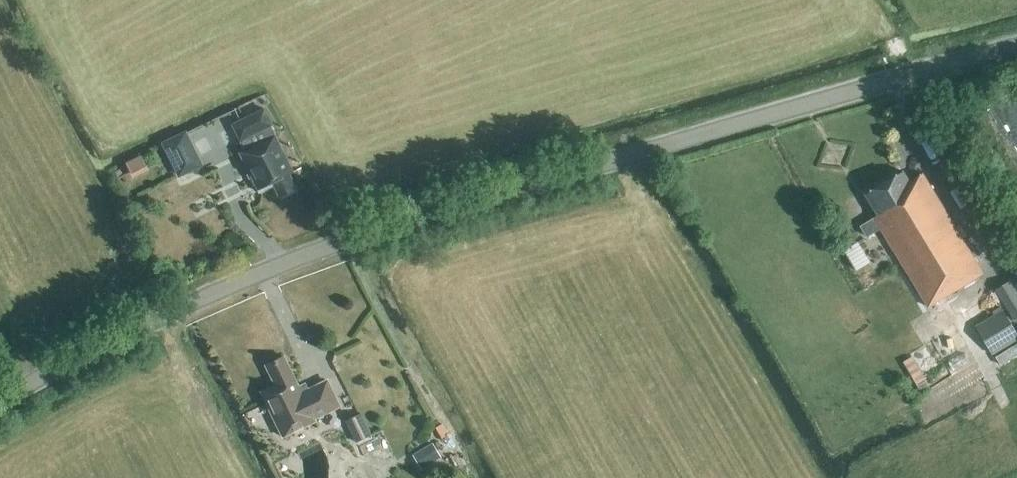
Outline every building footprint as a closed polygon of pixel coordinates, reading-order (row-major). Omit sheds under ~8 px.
[(239,153),(253,181),(262,199),(277,192),(279,197),(296,189),(288,174),(293,172),(275,135),(274,136),(269,126),(272,125),(264,109),(232,125),(244,150),(239,153)] [(178,179),(203,166),(186,131),(161,143),(178,179)] [(148,171),(140,155),(125,163),(133,179),(148,171)] [(909,182),(902,172),(865,194),(877,215),(873,218),(874,218),(860,227),(866,237),(880,229),(928,308),(983,274),(922,174),(909,182)] [(843,245),(855,266),(869,258),(857,237),(843,245)] [(1016,291),(1016,273),(1009,278),(1010,280),(1016,291)] [(1016,317),(1016,291),(1010,280),(994,290),(1013,320),(1016,317)] [(1016,339),(1016,333),(1001,310),(973,325),(992,354),(1016,339)] [(299,386),(284,355),(263,366),(273,385),(259,392),(282,439),(317,422),(316,420),(341,407),(327,379),(307,389),(305,383),(299,386)] [(356,443),(371,435),(360,414),(345,422),(356,443)] [(440,458),(432,443),(412,455),(421,470),(440,458)]
